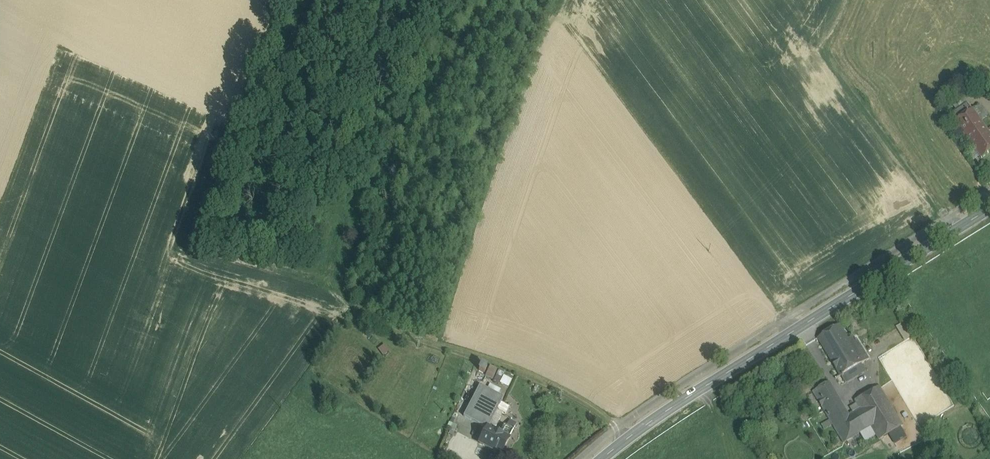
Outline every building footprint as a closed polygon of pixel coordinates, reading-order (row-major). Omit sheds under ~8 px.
[(968,103),(951,115),(956,121),(973,110),(968,103)] [(974,111),(982,123),(989,118),(989,116),(982,105),(974,111)] [(973,110),(956,121),(982,158),(989,153),(989,134),(982,123),(974,111),(973,110)] [(905,342),(913,337),(905,324),(897,329),(905,342)] [(839,326),(819,339),(829,356),(850,343),(839,326)] [(850,343),(829,356),(841,376),(861,364),(869,359),(856,339),(850,343)] [(384,344),(378,348),(383,355),(389,350),(384,344)] [(866,372),(861,364),(841,376),(846,384),(866,372)] [(487,367),(481,365),(479,371),(484,373),(487,367)] [(486,377),(494,378),(496,367),(488,365),(486,377)] [(509,387),(512,379),(503,375),(499,383),(509,387)] [(849,416),(829,383),(814,392),(844,443),(860,433),(870,427),(871,427),(861,409),(849,416)] [(489,385),(487,389),(497,394),(499,389),(489,385)] [(503,399),(479,386),(464,417),(487,429),(488,428),(488,429),(498,410),(497,410),(503,399)] [(861,409),(871,427),(879,440),(889,434),(901,427),(903,426),(880,387),(856,401),(861,409)] [(510,420),(507,426),(513,430),(516,424),(510,420)] [(504,425),(499,434),(508,439),(513,430),(507,426),(506,426),(504,425)] [(876,437),(870,427),(860,433),(866,443),(876,437)] [(901,427),(889,434),(894,443),(905,435),(901,427)] [(488,429),(488,428),(487,429),(479,444),(501,455),(509,439),(508,439),(499,434),(488,429)]
